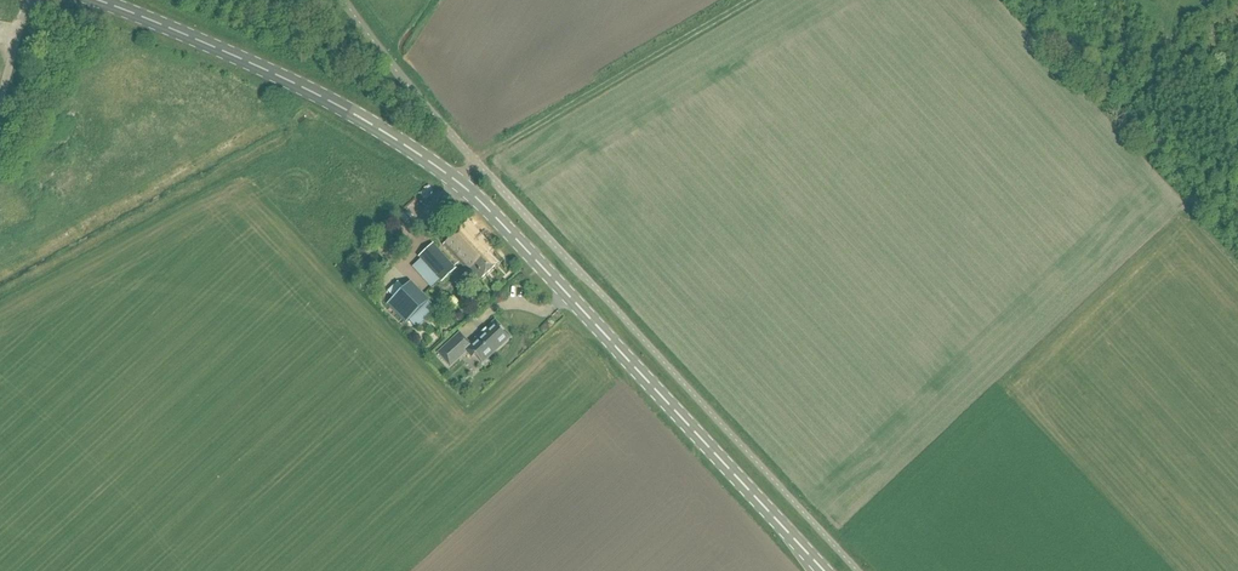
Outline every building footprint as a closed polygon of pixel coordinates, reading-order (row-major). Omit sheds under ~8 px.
[(467,271),(473,278),(475,277),(478,281),(494,266),(486,257),(489,250),(466,224),(442,246),(466,272),(467,271)] [(440,284),(455,270),(432,244),(417,259),(440,284)] [(409,283),(385,305),(404,325),(428,302),(409,283)] [(505,296),(512,308),(529,298),(522,286),(505,296)] [(439,302),(429,310),(438,322),(448,313),(439,302)] [(527,325),(537,318),(533,313),(523,321),(527,325)] [(481,364),(509,338),(495,322),(486,330),(485,329),(480,334),(481,335),(470,345),(459,334),(437,354),(446,364),(457,354),(461,358),(466,353),(471,359),(474,356),(481,364)]
